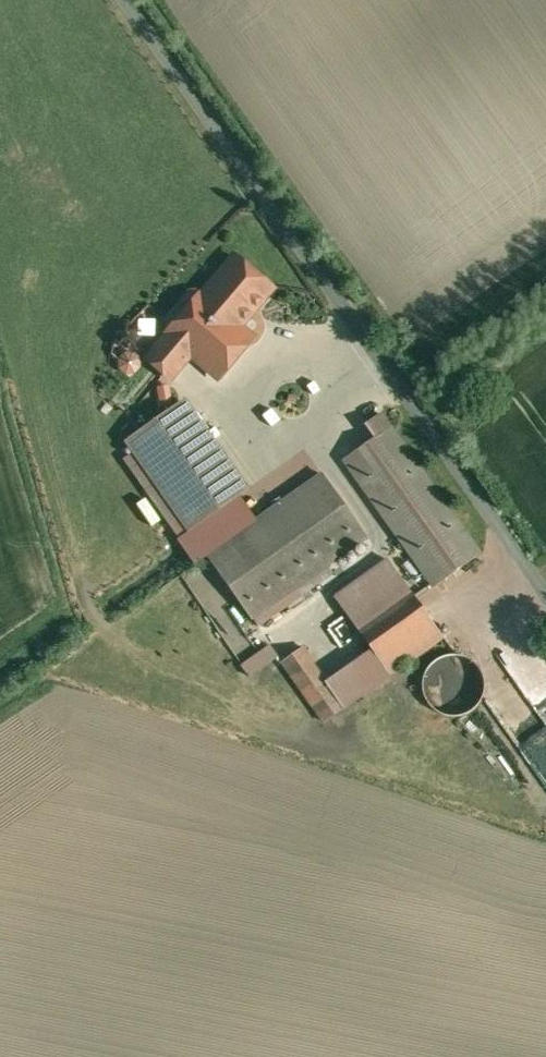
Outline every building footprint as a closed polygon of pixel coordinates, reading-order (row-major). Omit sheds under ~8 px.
[(272,289),(234,256),(147,358),(171,378),(191,355),(218,378),(248,342),(234,330),(249,312),(251,313),(272,289)] [(249,489),(186,398),(117,446),(181,537),(238,497),(249,489)] [(462,400),(452,407),(457,413),(467,406),(462,400)] [(480,554),(380,413),(364,424),(374,438),(344,459),(434,586),(480,554)] [(255,522),(207,555),(251,618),(367,536),(323,474),(255,522)] [(207,555),(255,522),(238,497),(181,537),(198,562),(207,555)] [(388,559),(334,597),(370,646),(390,675),(444,637),(388,559)] [(270,644),(241,665),(249,676),(277,655),(270,644)] [(370,646),(324,679),(345,707),(390,675),(370,646)] [(324,679),(302,647),(282,661),(324,721),(345,707),(324,679)] [(465,656),(459,654),(453,654),(447,654),(441,656),(436,659),(433,662),(429,666),(426,670),(424,675),(423,679),(423,682),(422,686),(423,689),(423,693),(425,698),(428,703),(430,706),(433,709),(436,711),(439,713),(443,715),(448,716),(454,717),(460,716),(464,715),(468,713),(472,710),(475,708),(478,705),(481,701),(483,698),(484,694),(484,692),(485,688),(485,684),(484,679),(483,675),(482,672),(480,668),(477,664),(475,662),(470,658),(465,656)]
